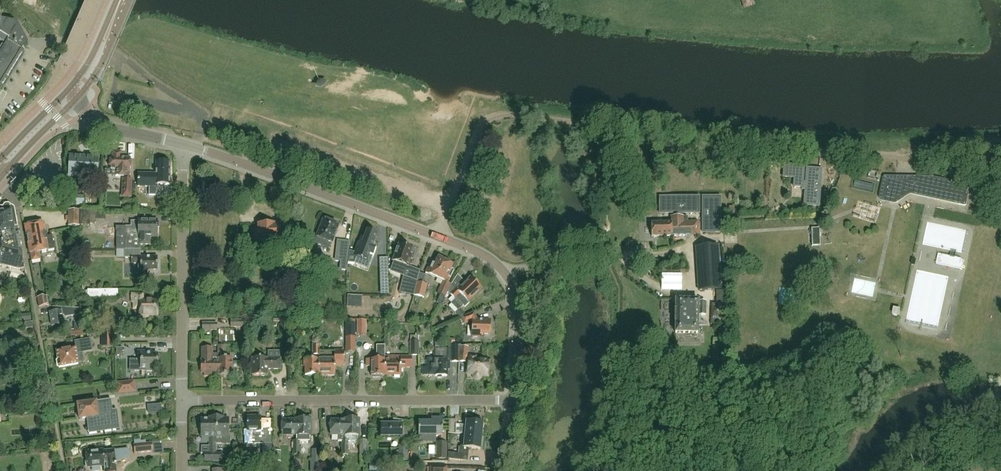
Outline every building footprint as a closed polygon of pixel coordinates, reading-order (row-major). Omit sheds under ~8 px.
[(755,5),(753,0),(741,0),(744,10),(744,9),(755,5)] [(23,51),(28,43),(17,23),(0,20),(0,89),(23,51)] [(26,164),(31,168),(43,154),(38,150),(26,164)] [(113,157),(111,157),(110,170),(117,170),(116,176),(129,177),(129,172),(130,172),(131,158),(121,158),(121,152),(113,152),(113,157)] [(98,157),(70,156),(69,177),(97,178),(98,157)] [(157,163),(157,174),(138,174),(138,187),(150,187),(149,196),(157,196),(157,187),(157,185),(162,185),(162,195),(167,196),(168,185),(170,185),(171,163),(157,163)] [(806,169),(805,182),(803,181),(803,178),(804,167),(784,165),(783,177),(794,178),(794,187),(803,188),(802,189),(805,189),(803,205),(818,206),(821,170),(806,169)] [(896,198),(897,197),(897,195),(895,192),(896,188),(898,180),(885,177),(882,194),(881,195),(882,195),(882,196),(883,197),(884,198),(893,200),(894,200),(895,199),(896,199),(896,198)] [(133,179),(122,179),(122,198),(132,198),(133,179)] [(911,195),(965,207),(968,193),(962,192),(962,190),(951,187),(952,183),(934,179),(933,183),(921,181),(921,183),(913,182),(911,191),(911,195)] [(84,196),(68,195),(68,204),(84,205),(84,196)] [(699,197),(664,197),(658,197),(658,214),(699,214),(699,197)] [(23,258),(14,208),(9,205),(5,205),(4,207),(3,208),(1,208),(0,208),(0,267),(3,266),(19,272),(25,271),(23,258)] [(706,206),(705,219),(716,219),(716,207),(706,206)] [(80,225),(80,210),(69,210),(67,226),(80,226),(80,225)] [(652,237),(700,236),(700,222),(688,222),(687,215),(670,215),(671,223),(652,224),(652,237)] [(159,221),(158,221),(158,220),(138,221),(138,222),(132,222),(132,227),(110,227),(110,237),(117,237),(117,250),(125,250),(125,258),(131,258),(131,263),(141,263),(141,274),(148,274),(148,273),(158,272),(158,259),(141,259),(141,245),(150,244),(150,237),(158,237),(158,228),(160,228),(159,221)] [(331,243),(332,243),(338,225),(324,220),(318,238),(316,243),(329,248),(331,243)] [(52,237),(48,237),(47,233),(45,233),(44,223),(35,225),(39,252),(41,260),(39,252),(48,251),(48,250),(54,249),(52,237)] [(35,225),(26,226),(32,262),(41,260),(39,252),(35,225)] [(279,247),(279,226),(259,226),(259,231),(255,231),(255,243),(259,243),(259,248),(279,247)] [(820,229),(812,229),(812,243),(812,246),(820,246),(820,237),(820,229)] [(375,241),(377,235),(367,231),(364,238),(361,236),(354,253),(350,251),(347,264),(354,264),(357,258),(367,262),(370,255),(373,257),(379,243),(375,241)] [(400,292),(414,296),(419,274),(411,271),(412,269),(408,267),(411,258),(414,259),(415,255),(415,251),(412,247),(408,246),(407,248),(399,245),(393,262),(394,263),(392,269),(405,274),(404,276),(404,277),(400,292)] [(717,246),(696,247),(698,290),(719,289),(717,246)] [(348,253),(336,251),(335,260),(340,261),(347,262),(348,253)] [(952,257),(938,254),(936,264),(962,270),(964,259),(963,259),(952,257)] [(448,291),(448,292),(451,285),(448,283),(454,271),(450,269),(452,265),(438,258),(435,265),(433,264),(431,269),(428,268),(426,272),(444,281),(438,294),(441,295),(440,297),(437,303),(441,304),(444,297),(445,297),(448,291)] [(419,274),(414,296),(424,298),(428,285),(423,284),(426,275),(419,274)] [(458,291),(451,285),(448,292),(455,299),(456,299),(464,306),(481,289),(471,279),(458,291)] [(88,290),(88,298),(118,298),(118,290),(88,290)] [(132,293),(132,303),(134,303),(134,310),(140,310),(140,316),(158,316),(158,302),(144,301),(144,294),(132,293)] [(49,306),(47,296),(38,298),(40,307),(49,306)] [(698,334),(698,316),(706,316),(706,304),(699,304),(699,301),(676,300),(675,333),(698,334)] [(81,310),(72,310),(54,308),(54,312),(50,313),(52,326),(64,324),(62,315),(64,315),(64,316),(66,317),(82,314),(81,310)] [(893,310),(892,316),(899,318),(900,311),(893,310)] [(473,321),(472,337),(480,337),(480,335),(490,335),(490,321),(477,321),(474,313),(462,318),(465,325),(473,321)] [(357,320),(357,335),(367,335),(367,320),(357,320)] [(218,323),(203,323),(203,331),(217,331),(218,323)] [(346,323),(347,354),(354,354),(354,323),(346,323)] [(113,333),(102,333),(102,347),(113,347),(113,333)] [(419,356),(419,342),(415,342),(415,336),(411,336),(411,341),(410,356),(419,356)] [(85,351),(84,342),(78,344),(78,348),(57,352),(58,359),(56,361),(57,365),(59,367),(59,368),(79,364),(84,363),(82,351),(85,351)] [(459,362),(460,362),(460,346),(459,346),(459,345),(452,345),(452,362),(459,362)] [(218,346),(218,355),(218,373),(218,376),(231,376),(232,359),(224,359),(224,346),(218,346)] [(385,359),(385,357),(385,346),(377,346),(377,360),(366,360),(366,367),(371,367),(371,376),(372,376),(372,378),(377,378),(378,376),(385,376),(385,359)] [(471,357),(470,359),(468,359),(469,348),(460,346),(460,362),(468,363),(467,374),(473,375),(473,376),(474,377),(474,378),(475,379),(476,379),(477,379),(478,379),(479,379),(480,378),(481,377),(481,376),(488,376),(489,361),(475,360),(475,357),(471,357)] [(319,360),(320,360),(319,352),(319,347),(313,347),(313,360),(305,360),(305,376),(319,376),(319,360)] [(204,376),(211,376),(211,373),(218,373),(218,355),(212,355),(212,348),(202,348),(202,357),(204,357),(204,361),(201,361),(201,373),(204,373),(204,376)] [(436,376),(437,376),(438,378),(441,378),(442,376),(447,376),(448,366),(449,366),(450,350),(435,349),(435,362),(427,361),(427,367),(424,367),(424,374),(436,374),(436,376)] [(334,352),(319,352),(320,360),(319,360),(319,376),(319,374),(335,374),(335,364),(344,364),(344,350),(334,350),(334,352)] [(157,353),(151,353),(151,351),(138,351),(138,359),(130,360),(130,371),(141,370),(141,368),(146,368),(147,370),(153,370),(153,368),(157,368),(157,353)] [(409,357),(385,357),(385,359),(385,376),(385,375),(401,375),(401,368),(412,368),(412,359),(409,357)] [(252,359),(252,376),(268,376),(268,370),(280,370),(280,359),(252,359)] [(134,382),(117,383),(118,394),(135,393),(134,382)] [(77,406),(80,421),(90,419),(91,430),(113,427),(109,403),(97,405),(96,403),(77,406)] [(149,414),(162,413),(161,406),(148,407),(149,414)] [(201,420),(201,437),(210,437),(210,453),(205,453),(205,462),(216,462),(216,453),(216,443),(216,437),(215,418),(210,418),(210,420),(201,420)] [(224,418),(215,418),(216,437),(216,443),(217,443),(217,442),(222,442),(222,443),(230,443),(230,439),(229,439),(229,419),(224,419),(224,418)] [(244,430),(244,437),(244,444),(272,444),(272,429),(266,429),(266,430),(261,430),(261,418),(247,418),(247,430),(244,430)] [(311,420),(308,420),(307,419),(304,419),(303,420),(297,420),(297,435),(297,441),(293,441),(293,448),(300,448),(300,441),(311,441),(311,420)] [(342,441),(342,448),(348,448),(348,442),(355,442),(358,440),(358,435),(360,435),(360,420),(357,420),(356,419),(352,419),(351,420),(346,420),(346,441),(342,441)] [(393,425),(382,425),(382,437),(402,437),(402,421),(394,419),(393,425)] [(442,435),(442,428),(442,419),(431,419),(431,422),(419,422),(419,436),(428,436),(428,442),(436,442),(436,435),(442,435)] [(283,435),(297,435),(297,420),(297,421),(283,421),(283,423),(281,424),(281,427),(283,428),(283,435)] [(338,441),(342,441),(346,441),(346,420),(346,421),(331,421),(331,423),(330,424),(330,427),(331,428),(331,435),(338,435),(338,441)] [(456,426),(456,434),(465,435),(482,436),(483,423),(466,421),(466,427),(456,426)] [(450,453),(450,459),(463,461),(463,455),(468,455),(469,449),(481,450),(482,436),(465,435),(464,447),(461,447),(460,448),(459,454),(450,453)] [(367,440),(361,440),(361,454),(369,454),(369,442),(367,442),(367,440)] [(437,442),(436,459),(447,459),(447,443),(437,442)] [(153,443),(134,445),(135,454),(154,452),(153,443)] [(399,460),(408,461),(408,446),(399,446),(399,460)] [(87,462),(85,462),(85,466),(87,466),(87,468),(93,467),(93,470),(100,470),(100,467),(105,467),(105,470),(117,470),(116,466),(117,466),(117,463),(114,464),(114,463),(128,457),(127,449),(103,452),(103,450),(86,452),(87,462)] [(312,463),(320,463),(321,450),(312,450),(312,463)]
